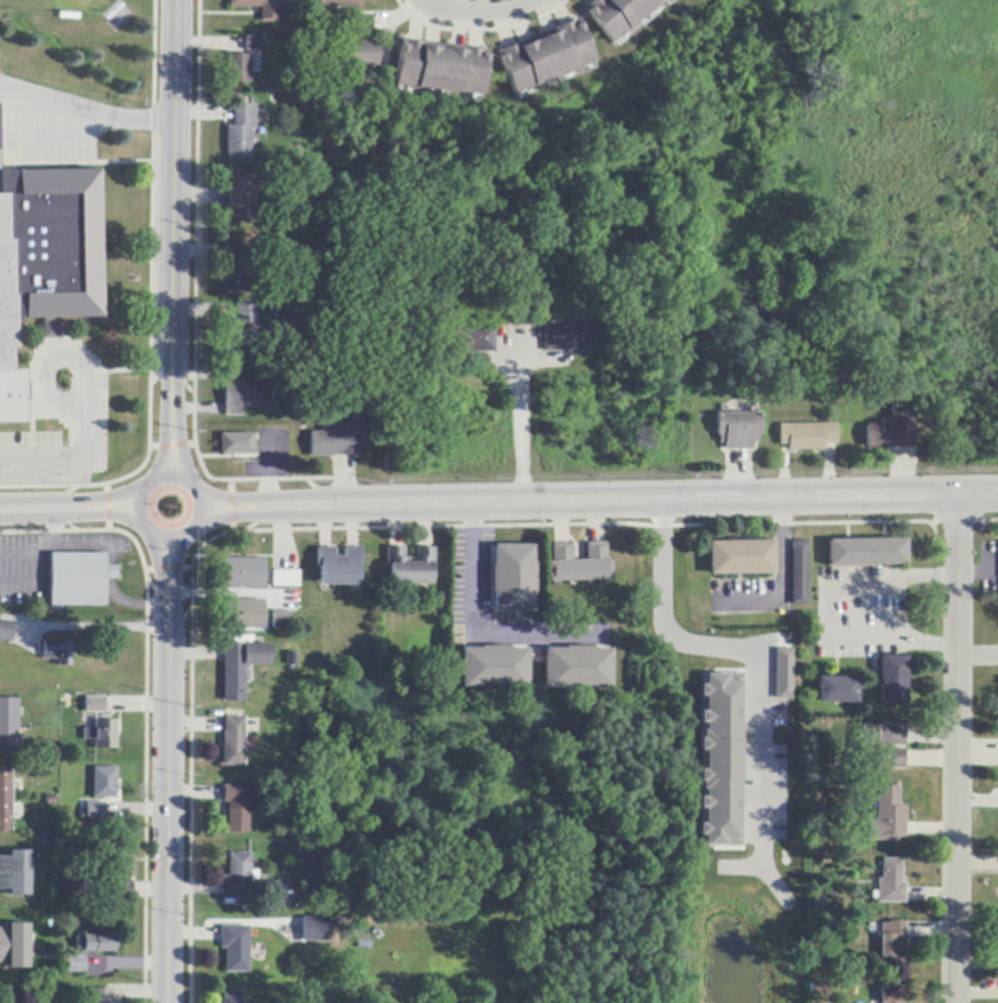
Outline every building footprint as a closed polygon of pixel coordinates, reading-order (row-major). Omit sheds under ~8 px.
[(229,8),(229,0),(281,0),(281,2),(281,23),(261,23),(261,8),(253,8),(250,8),(229,8)] [(587,4),(591,0),(665,0),(611,44),(582,8),(587,4)] [(79,21),(59,19),(59,13),(80,14),(79,21)] [(595,61),(515,95),(497,52),(501,50),(501,51),(503,50),(515,45),(517,44),(517,43),(519,43),(530,38),(543,33),(554,28),(558,26),(570,21),(578,18),(595,61)] [(263,52),(248,51),(246,51),(246,39),(246,37),(263,38),(263,52)] [(408,42),(421,43),(422,43),(423,42),(425,43),(438,44),(451,46),(463,47),(465,47),(465,48),(468,49),(480,50),(482,50),(488,50),(483,96),(396,86),(401,40),(407,41),(407,42),(408,42)] [(349,41),(379,41),(379,67),(349,67),(349,41)] [(229,84),(229,55),(251,55),(251,84),(229,84)] [(253,129),(252,164),(228,164),(228,153),(227,153),(228,126),(235,126),(235,121),(235,106),(235,105),(256,105),(256,130),(253,129)] [(20,420),(0,420),(0,170),(98,168),(100,316),(18,318),(20,420)] [(228,207),(228,191),(228,188),(231,188),(231,175),(256,175),(255,222),(231,222),(231,209),(228,209),(228,207)] [(248,294),(224,293),(225,278),(223,278),(223,260),(226,260),(226,259),(227,248),(227,245),(250,246),(248,294)] [(256,307),(255,324),(238,324),(238,322),(238,306),(256,307)] [(276,307),(298,309),(297,319),(275,318),(276,307)] [(496,327),(496,353),(467,353),(451,353),(451,327),(496,326),(496,327)] [(589,352),(572,352),(545,352),(545,326),(569,326),(578,326),(589,326),(589,352)] [(399,333),(392,347),(380,342),(387,327),(399,333)] [(229,358),(230,329),(250,330),(250,331),(255,331),(255,341),(250,341),(249,360),(238,360),(238,361),(232,361),(232,358),(229,358)] [(227,371),(245,372),(245,381),(260,381),(259,409),(244,408),(244,417),(224,416),(224,414),(225,407),(225,382),(226,371),(227,371)] [(914,447),(914,448),(887,448),(867,448),(867,425),(892,425),(892,403),(915,403),(915,427),(914,427),(914,447)] [(749,450),(725,451),(725,443),(719,443),(719,435),(717,435),(716,414),(723,414),(751,413),(761,413),(761,434),(759,434),(759,443),(753,443),(753,450),(749,450)] [(363,415),(363,445),(358,445),(358,456),(355,456),(355,455),(341,455),(341,457),(333,457),(333,458),(311,457),(311,433),(339,433),(339,415),(363,415)] [(835,444),(824,444),(823,444),(823,450),(788,451),(788,445),(781,445),(780,445),(779,424),(836,423),(836,444),(835,444)] [(254,435),(254,441),(254,454),(236,455),(232,455),(221,455),(220,434),(254,433),(254,435)] [(828,540),(847,540),(851,540),(884,539),(888,539),(906,539),(906,565),(829,567),(828,540)] [(774,574),(709,575),(709,542),(740,542),(743,541),(774,541),(774,574)] [(808,542),(807,606),(792,606),(792,542),(808,542)] [(612,581),(548,582),(548,562),(553,562),(552,544),(556,544),(569,544),(572,544),(573,561),(587,561),(587,544),(589,544),(603,544),(607,544),(607,561),(611,561),(612,581)] [(495,546),(533,546),(533,563),(534,563),(534,595),(533,595),(533,612),(493,612),(493,592),(491,592),(491,565),(493,565),(493,546),(495,546)] [(320,548),(331,548),(334,548),(334,557),(343,557),(343,548),(347,548),(358,548),(361,548),(361,567),(358,566),(358,586),(350,586),(329,586),(321,585),(320,585),(320,568),(317,568),(317,548),(320,548)] [(420,548),(432,548),(435,548),(435,563),(431,563),(431,585),(429,585),(421,585),(400,585),(392,585),(390,585),(390,565),(386,565),(386,548),(390,548),(401,548),(405,548),(405,558),(416,558),(416,548),(420,548)] [(107,553),(107,566),(115,566),(118,566),(118,580),(115,580),(106,579),(106,589),(106,607),(49,607),(49,606),(49,553),(107,553)] [(224,559),(264,559),(264,588),(224,588),(224,559)] [(273,571),(299,571),(299,587),(273,587),(273,571)] [(264,629),(223,629),(223,600),(264,600),(264,629)] [(273,612),(291,612),(291,628),(273,627),(273,612)] [(9,642),(0,642),(0,623),(13,623),(13,642),(9,642)] [(73,644),(72,667),(59,667),(59,660),(43,660),(44,642),(60,643),(73,644)] [(245,668),(244,684),(244,702),(223,702),(223,663),(223,646),(223,644),(271,645),(270,666),(245,666),(245,668)] [(528,649),(528,650),(528,662),(527,689),(510,688),(510,691),(478,690),(478,688),(462,688),(462,649),(463,649),(481,649),(481,647),(508,647),(508,649),(528,649)] [(609,650),(611,650),(611,689),(593,688),(593,691),(562,690),(562,688),(545,688),(545,663),(545,649),(565,649),(565,647),(591,648),(591,649),(609,650)] [(903,657),(906,657),(906,704),(880,704),(880,685),(880,659),(880,657),(903,657)] [(741,847),(703,847),(705,672),(743,672),(741,847)] [(858,704),(817,703),(818,678),(858,678),(858,704)] [(106,697),(106,712),(106,714),(85,714),(85,697),(106,697)] [(19,753),(0,753),(0,699),(19,699),(19,708),(19,717),(19,735),(19,744),(19,753)] [(245,717),(245,720),(245,733),(245,766),(223,766),(223,733),(223,732),(225,732),(225,720),(225,717),(245,717)] [(98,721),(117,721),(117,749),(95,749),(96,740),(83,740),(83,730),(86,730),(96,730),(96,721),(98,721)] [(905,729),(905,744),(905,746),(890,746),(890,750),(905,750),(905,752),(905,767),(905,769),(890,769),(890,771),(861,771),(861,725),(891,725),(891,727),(905,727),(905,729)] [(13,832),(0,832),(0,766),(13,766),(13,778),(13,795),(13,804),(13,820),(13,832)] [(117,768),(116,799),(93,799),(94,767),(117,768)] [(228,810),(227,810),(227,803),(223,803),(223,800),(224,788),(224,786),(230,786),(230,787),(249,787),(249,798),(248,833),(228,832),(228,810)] [(906,824),(906,835),(906,837),(867,836),(867,822),(877,822),(877,810),(878,803),(878,787),(900,787),(899,807),(906,808),(906,824)] [(106,802),(106,820),(106,821),(87,821),(87,819),(87,804),(87,802),(106,802)] [(133,883),(133,898),(133,900),(114,900),(114,883),(117,883),(117,876),(113,876),(113,850),(133,850),(133,875),(126,875),(126,882),(133,882),(133,883)] [(6,890),(0,890),(0,857),(6,857),(6,852),(29,852),(29,863),(29,872),(29,876),(29,885),(29,896),(6,895),(6,890)] [(221,895),(221,884),(221,876),(229,876),(229,854),(251,854),(251,871),(258,871),(258,881),(251,881),(251,899),(221,899),(221,895)] [(902,860),(902,884),(905,884),(905,888),(905,901),(905,903),(878,903),(878,900),(879,880),(879,879),(882,879),(883,859),(902,860)] [(292,908),(279,908),(278,896),(292,896),(292,908)] [(301,916),(300,940),(326,940),(326,916),(301,916)] [(906,924),(906,935),(905,938),(903,938),(903,964),(880,964),(880,935),(881,935),(881,924),(888,924),(888,922),(906,922),(906,924)] [(5,963),(0,963),(0,929),(5,929),(5,925),(28,925),(28,935),(28,944),(28,948),(28,957),(28,969),(5,969),(5,963)] [(249,926),(249,973),(226,973),(226,949),(221,949),(221,941),(221,930),(221,926),(249,926)] [(115,952),(84,953),(84,950),(75,950),(75,938),(83,938),(83,935),(115,935),(115,952)] [(85,957),(85,970),(85,973),(66,973),(66,956),(85,956),(85,957)] [(901,983),(902,1002),(880,1002),(880,998),(880,984),(901,983)] [(828,993),(811,993),(811,984),(828,984),(828,993)] [(117,999),(117,1002),(92,1002),(92,1001),(92,997),(87,997),(87,991),(92,991),(92,990),(112,990),(112,999),(117,999)]
